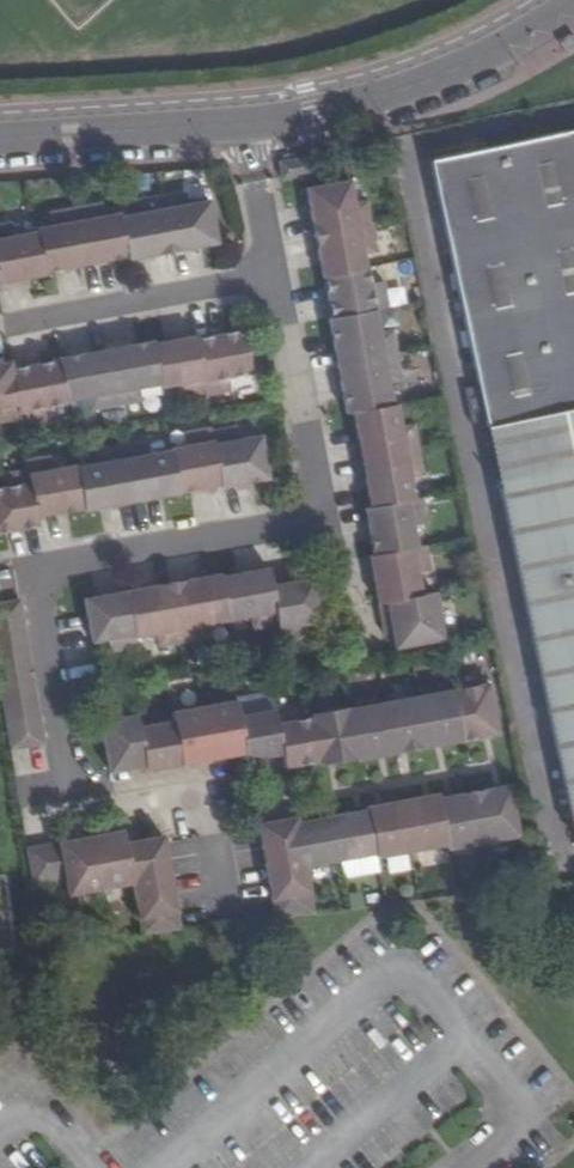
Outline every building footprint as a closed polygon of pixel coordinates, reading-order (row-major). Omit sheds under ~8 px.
[(573,133),(573,124),(429,155),(432,168),(573,133)] [(432,168),(485,423),(573,404),(573,133),(432,168)] [(310,167),(275,171),(276,187),(312,182),(310,167)] [(390,443),(385,416),(381,417),(378,393),(390,391),(387,369),(383,347),(371,349),(367,323),(383,321),(380,298),(368,300),(364,280),(360,281),(357,258),(368,256),(365,236),(361,211),(349,212),(347,194),(305,201),(312,243),(316,269),(322,277),(324,287),(331,330),(324,331),(332,378),(340,423),(346,422),(355,470),(362,515),(355,516),(363,566),(360,567),(366,606),(372,641),(378,641),(380,656),(440,647),(432,596),(410,599),(407,583),(418,581),(414,559),(407,560),(404,537),(416,535),(411,507),(402,509),(398,484),(409,482),(405,461),(401,441),(390,443)] [(40,276),(83,269),(127,262),(127,266),(171,259),(214,252),(207,211),(186,214),(184,204),(163,207),(139,211),(141,223),(122,226),(120,220),(97,223),(94,210),(76,213),(54,217),(57,230),(37,233),(34,233),(35,238),(11,242),(8,223),(0,224),(0,286),(40,280),(40,276)] [(66,399),(85,396),(87,410),(110,407),(133,403),(131,389),(151,385),(151,389),(171,387),(173,400),(195,396),(219,392),(217,383),(235,379),(229,338),(187,345),(185,339),(144,346),(102,354),(60,361),(11,369),(9,361),(0,363),(0,418),(18,415),(19,423),(41,420),(40,407),(67,404),(66,399)] [(497,477),(573,460),(573,404),(485,423),(497,477)] [(220,488),(220,492),(266,486),(261,443),(238,446),(237,437),(213,440),(212,436),(192,440),(193,452),(174,455),(147,459),(145,448),(124,451),(101,455),(102,466),(78,470),(55,473),(53,463),(28,467),(29,477),(3,481),(5,492),(0,493),(0,533),(37,527),(36,518),(84,510),(85,513),(134,506),(179,499),(178,494),(181,493),(220,488)] [(497,477),(573,830),(573,460),(497,477)] [(273,573),(226,579),(226,577),(176,585),(134,592),(88,599),(95,640),(112,637),(113,650),(141,646),(139,633),(158,630),(159,642),(205,636),(204,623),(231,619),(232,624),(257,622),(258,632),(284,628),(287,645),(309,643),(308,631),(325,629),(318,587),(279,592),(276,592),(273,573)] [(310,712),(274,717),(273,709),(240,713),(235,713),(232,698),(202,702),(161,707),(163,722),(130,725),(128,715),(90,721),(99,770),(137,764),(138,769),(173,764),(210,759),(245,754),(245,759),(280,753),(282,766),(317,762),(318,767),(390,755),(424,750),(462,744),(496,739),(488,689),(453,694),(418,700),(383,705),(346,711),(345,707),(310,712)] [(275,920),(312,916),(304,867),(342,861),(376,855),(377,857),(410,852),(445,847),(446,850),(482,844),(514,840),(507,789),(474,794),(438,799),(438,797),(403,802),(369,808),(370,815),(336,820),(298,825),(297,818),(260,824),(275,920)] [(26,847),(32,885),(65,880),(68,898),(132,888),(140,937),(179,932),(162,836),(124,841),(123,831),(26,847)]
